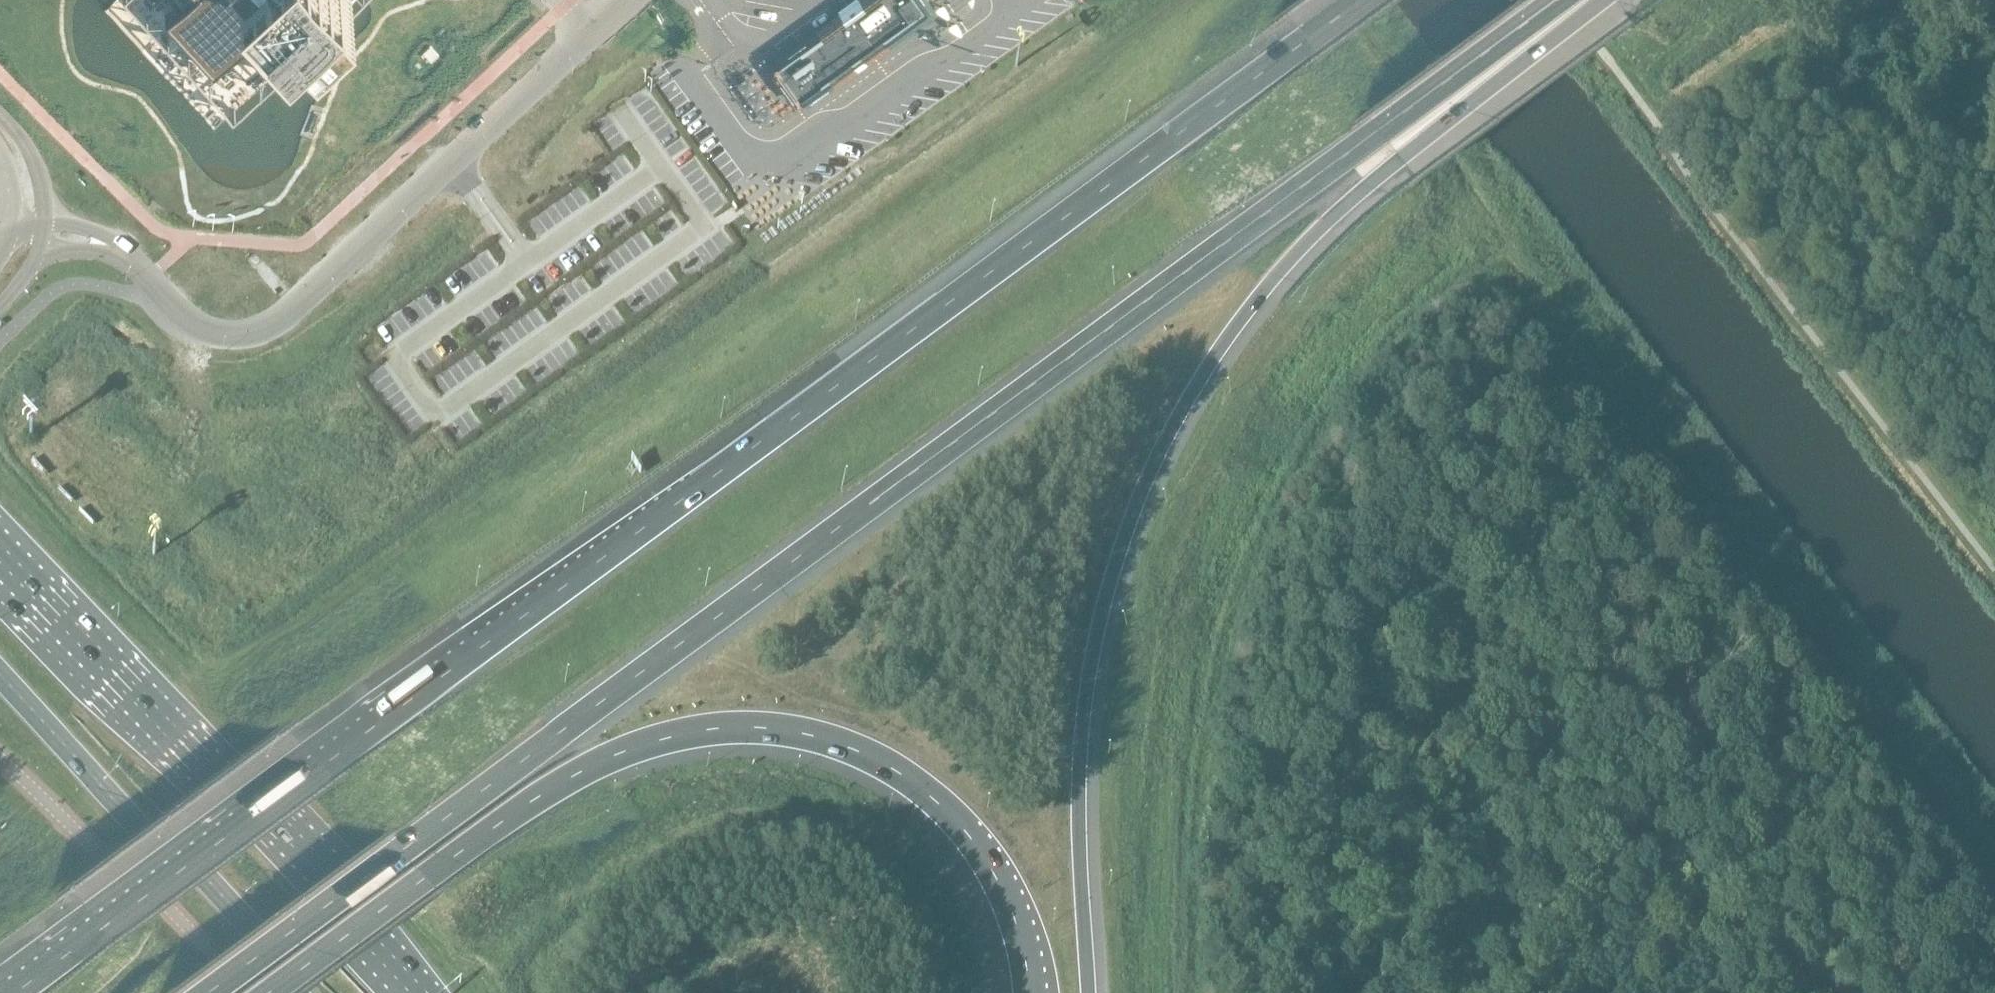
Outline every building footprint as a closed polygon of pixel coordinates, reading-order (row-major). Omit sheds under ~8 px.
[(178,3),(164,16),(212,68),(226,55),(247,77),(331,0),(176,0),(178,3)] [(773,66),(783,79),(798,101),(842,70),(928,10),(925,6),(932,0),(865,0),(861,3),(859,0),(856,0),(840,12),(819,27),(822,31),(817,35),(773,66)]
